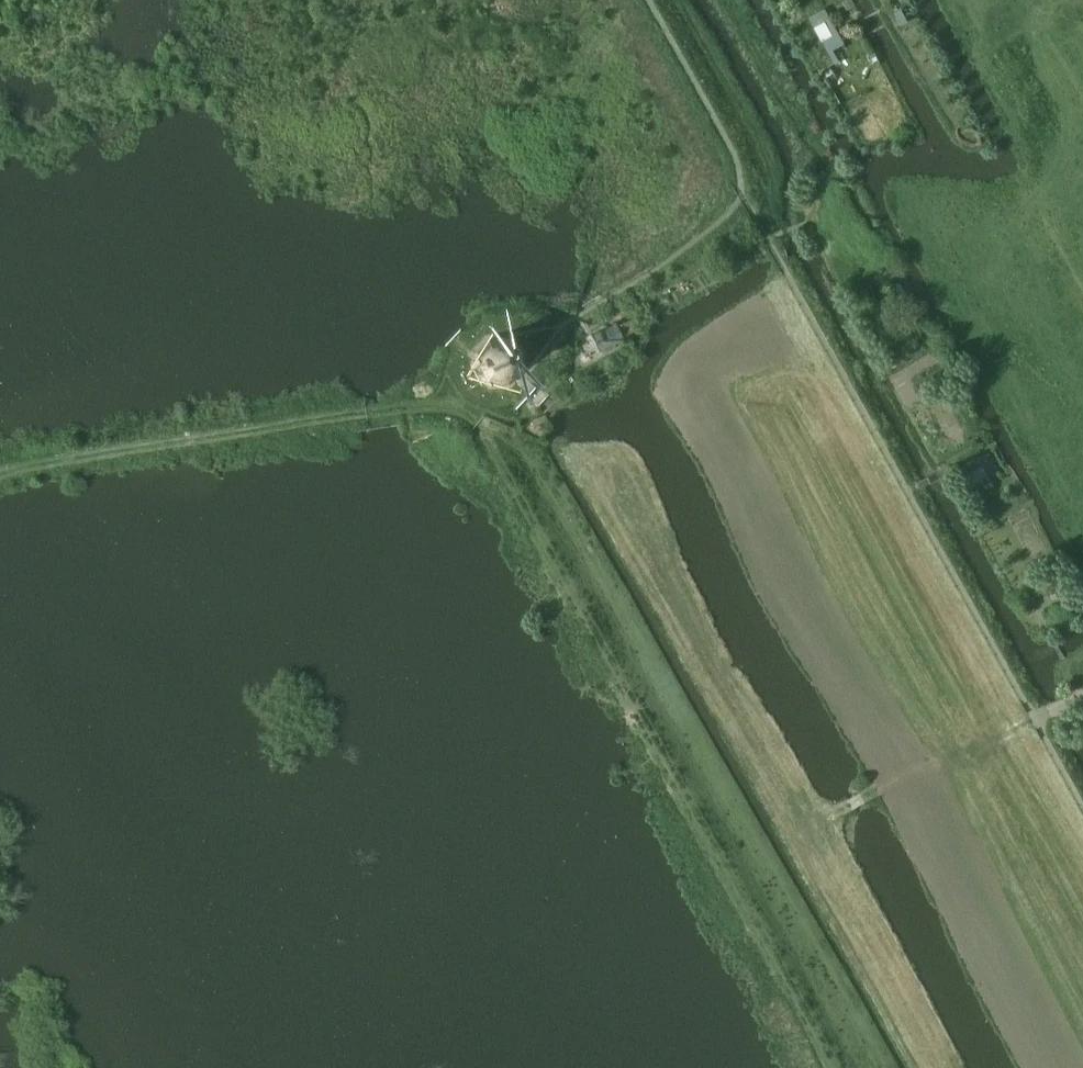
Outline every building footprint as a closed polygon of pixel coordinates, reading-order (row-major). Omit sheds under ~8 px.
[(843,1),(847,9),(855,5),(852,0),(845,0),(843,1)] [(813,27),(827,53),(843,44),(836,31),(831,34),(824,21),(813,27)] [(593,336),(600,349),(623,338),(616,325),(593,336)] [(479,354),(484,374),(493,383),(505,381),(518,370),(517,354),(506,342),(490,342),(479,354)]
